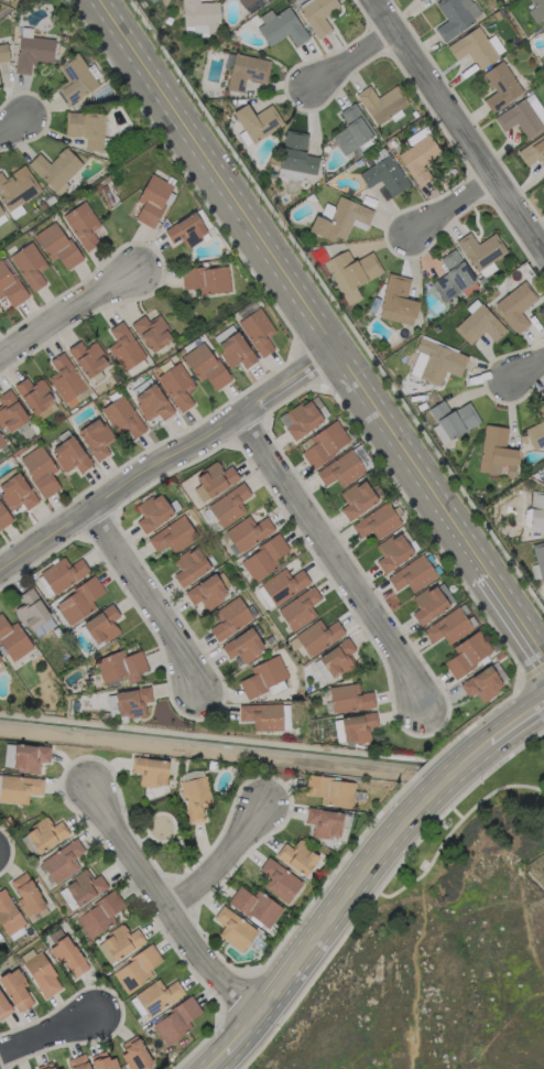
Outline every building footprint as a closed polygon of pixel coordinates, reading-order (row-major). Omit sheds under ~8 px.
[(183,34),(219,33),(218,1),(198,2),(198,0),(182,0),(183,34)] [(314,39),(331,31),(323,14),(338,7),(335,0),(296,0),(314,39)] [(471,0),(439,0),(435,2),(446,20),(434,28),(442,41),(481,16),(471,0)] [(533,6),(527,10),(537,26),(543,22),(543,0),(529,0),(533,6)] [(254,18),(270,44),(288,34),(295,46),(307,38),(289,5),(273,15),(270,9),(254,18)] [(445,46),(455,60),(467,52),(478,70),(498,57),(478,25),(445,46)] [(52,62),(53,38),(17,36),(15,73),(30,73),(30,61),(52,62)] [(8,60),(7,45),(0,46),(0,61),(8,60)] [(226,88),(242,92),(244,78),(265,82),(269,60),(227,52),(225,63),(230,63),(226,88)] [(64,105),(98,88),(79,53),(57,64),(66,81),(55,87),(64,105)] [(482,99),(490,112),(522,93),(503,60),(483,72),(494,92),(482,99)] [(407,104),(395,85),(376,97),(369,84),(356,92),(374,124),(407,104)] [(516,123),(525,138),(543,127),(543,111),(533,93),(493,116),(502,131),(516,123)] [(330,136),(342,154),(375,134),(354,102),(339,111),(347,125),(330,136)] [(233,110),(249,142),(282,126),(271,104),(252,114),(247,103),(233,110)] [(64,135),(85,135),(84,150),(102,150),(103,112),(65,111),(64,135)] [(439,154),(426,126),(404,137),(409,147),(398,152),(413,184),(428,176),(422,163),(439,154)] [(278,175),(302,178),(302,172),(316,174),(318,156),(305,154),(307,132),(284,129),(278,175)] [(516,152),(526,166),(538,158),(543,166),(543,133),(516,152)] [(38,152),(26,164),(56,192),(83,164),(64,146),(48,163),(38,152)] [(409,184),(390,153),(357,172),(366,187),(379,180),(389,196),(409,184)] [(7,211),(40,190),(26,169),(6,182),(0,172),(0,200),(7,211)] [(135,200),(141,203),(134,218),(151,227),(173,185),(150,173),(135,200)] [(366,229),(373,208),(337,197),(334,206),(324,202),(319,216),(313,214),(308,232),(334,240),(335,236),(345,239),(350,224),(366,229)] [(62,214),(84,250),(98,242),(91,230),(99,225),(84,201),(62,214)] [(163,227),(170,243),(180,238),(184,246),(206,235),(196,212),(163,227)] [(57,256),(64,269),(80,261),(57,220),(33,233),(49,261),(57,256)] [(495,232),(476,243),(469,231),(456,239),(474,271),(506,252),(495,232)] [(38,272),(47,265),(30,241),(8,256),(33,291),(45,282),(38,272)] [(431,281),(442,300),(474,282),(455,248),(439,257),(447,272),(431,281)] [(345,305),(360,298),(355,286),(382,272),(372,251),(352,261),(346,249),(323,261),(345,305)] [(2,294),(12,307),(29,295),(2,256),(0,257),(0,295),(2,294)] [(180,270),(182,289),(198,287),(200,294),(230,290),(226,263),(180,270)] [(377,316),(412,325),(418,301),(406,298),(411,278),(388,272),(377,316)] [(493,303),(517,334),(529,324),(520,312),(537,298),(523,280),(493,303)] [(483,330),(493,341),(505,330),(480,303),(453,327),(468,344),(483,330)] [(273,349),(266,337),(274,331),(259,307),(237,320),(259,357),(273,349)] [(132,322),(149,352),(173,339),(159,315),(147,321),(143,315),(132,322)] [(106,346),(123,371),(145,356),(121,320),(107,329),(115,341),(106,346)] [(212,336),(216,343),(234,330),(230,324),(212,336)] [(243,368),(255,361),(238,331),(215,344),(228,367),(239,361),(243,368)] [(408,373),(439,385),(445,371),(459,376),(467,355),(418,337),(414,350),(417,351),(408,373)] [(84,348),(79,340),(67,348),(86,378),(109,363),(95,341),(84,348)] [(212,390),(228,382),(206,340),(182,353),(197,382),(206,377),(212,390)] [(47,377),(67,406),(88,392),(61,352),(48,360),(55,371),(47,377)] [(156,376),(180,412),(193,404),(185,392),(194,386),(178,361),(156,376)] [(33,414),(55,400),(41,378),(30,385),(25,377),(15,384),(33,414)] [(157,413),(161,420),(173,413),(154,382),(131,396),(146,420),(157,413)] [(0,404),(0,424),(6,434),(28,419),(8,388),(0,394),(0,404)] [(293,440),(323,419),(319,414),(324,410),(313,393),(278,418),(293,440)] [(132,438),(144,431),(124,394),(101,407),(115,433),(126,427),(132,438)] [(428,408),(437,423),(431,427),(441,444),(480,420),(468,401),(450,412),(442,399),(428,408)] [(531,449),(543,444),(543,402),(535,405),(541,421),(523,429),(531,449)] [(109,453),(104,445),(113,440),(99,416),(77,429),(95,461),(109,453)] [(350,441),(335,419),(296,445),(311,467),(350,441)] [(478,471),(499,474),(500,464),(506,465),(505,476),(513,477),(516,449),(504,447),(507,427),(483,424),(478,471)] [(74,465),(78,472),(90,465),(73,434),(50,447),(63,472),(74,465)] [(17,458),(44,498),(60,487),(50,474),(57,469),(40,443),(17,458)] [(314,472),(323,485),(334,478),(340,487),(365,470),(350,448),(314,472)] [(231,465),(221,470),(217,462),(194,473),(199,484),(193,487),(199,500),(239,481),(231,465)] [(19,471),(0,482),(0,493),(9,509),(21,503),(25,509),(37,502),(19,471)] [(340,508),(347,520),(377,501),(363,478),(339,493),(346,504),(340,508)] [(221,527),(245,511),(239,502),(250,494),(242,481),(206,505),(221,527)] [(143,533),(173,513),(158,491),(135,507),(142,517),(135,521),(143,533)] [(543,529),(543,491),(530,491),(528,529),(543,529)] [(358,537),(369,529),(376,540),(401,523),(386,501),(350,525),(358,537)] [(11,520),(0,504),(0,528),(11,520)] [(146,538),(155,552),(167,544),(172,552),(196,537),(182,514),(146,538)] [(274,528),(265,516),(254,524),(247,514),(223,531),(239,553),(274,528)] [(382,556),(375,561),(383,573),(413,554),(398,531),(375,546),(382,556)] [(254,582),(278,565),(274,559),(288,549),(278,533),(239,560),(254,582)] [(539,579),(543,578),(543,541),(531,543),(539,579)] [(172,574),(180,587),(211,567),(197,544),(172,559),(179,570),(172,574)] [(395,591),(406,583),(412,592),(436,576),(421,553),(385,577),(395,591)] [(88,570),(79,557),(69,564),(63,555),(39,573),(54,595),(88,570)] [(271,604),(310,584),(302,568),(288,576),(284,568),(259,582),(271,604)] [(191,605),(199,600),(204,608),(233,590),(220,569),(184,591),(191,605)] [(68,625),(96,607),(91,600),(104,592),(94,576),(54,602),(68,625)] [(412,599),(418,608),(410,613),(419,625),(454,601),(440,580),(412,599)] [(276,610),(291,631),(315,615),(309,606),(321,598),(312,585),(276,610)] [(23,603),(13,610),(21,622),(44,607),(31,587),(18,595),(23,603)] [(217,642),(252,618),(237,595),(212,612),(219,621),(208,629),(217,642)] [(119,615),(110,603),(81,624),(97,646),(118,630),(111,621),(119,615)] [(428,643),(445,635),(448,641),(471,631),(461,608),(421,626),(428,643)] [(33,647),(15,621),(8,625),(0,612),(0,646),(10,662),(33,647)] [(336,620),(324,627),(320,619),(294,633),(306,655),(344,635),(336,620)] [(220,645),(228,659),(236,654),(242,663),(265,649),(251,626),(220,645)] [(443,662),(452,677),(492,654),(478,630),(452,645),(457,654),(443,662)] [(348,653),(354,650),(347,638),(317,656),(330,678),(355,664),(348,653)] [(93,660),(102,683),(123,675),(127,684),(140,680),(138,672),(147,669),(140,649),(124,655),(122,649),(93,660)] [(249,667),(252,674),(238,680),(245,697),(289,679),(278,654),(249,667)] [(466,696),(474,692),(480,701),(503,686),(489,664),(458,684),(466,696)] [(372,691),(358,692),(357,683),(328,686),(331,712),(374,708),(372,691)] [(143,702),(151,701),(149,687),(114,691),(117,717),(145,714),(143,702)] [(281,703),(238,705),(238,720),(252,720),(253,731),(281,730),(281,703)] [(342,743),(369,740),(368,728),(376,727),(375,712),(340,716),(342,743)] [(49,745),(13,744),(12,770),(39,771),(39,761),(49,761),(49,745)] [(165,786),(167,758),(132,757),(131,772),(139,772),(138,785),(165,786)] [(354,781),(305,775),(303,794),(321,796),(320,804),(351,807),(354,781)] [(42,777),(0,776),(0,802),(27,803),(27,793),(42,794),(42,777)] [(180,780),(187,823),(204,821),(202,806),(210,805),(206,776),(180,780)] [(342,811),(306,808),(304,823),(313,824),(312,835),(339,838),(342,811)] [(69,836),(61,820),(51,825),(47,817),(24,829),(36,853),(69,836)] [(72,857),(84,850),(75,837),(39,861),(54,884),(79,868),(72,857)] [(281,843),(274,858),(308,874),(318,852),(295,841),(292,848),(281,843)] [(258,869),(269,877),(262,886),(286,903),(302,881),(266,856),(258,869)] [(92,878),(86,869),(57,888),(71,909),(107,886),(99,873),(92,878)] [(27,917),(46,904),(23,872),(9,881),(21,897),(16,901),(27,917)] [(267,929),(282,907),(256,889),(252,895),(239,885),(227,901),(267,929)] [(1,887),(0,888),(0,923),(8,934),(26,922),(1,887)] [(74,916),(89,938),(114,921),(110,915),(124,905),(114,889),(74,916)] [(223,925),(217,936),(243,952),(257,928),(220,906),(212,918),(223,925)] [(127,933),(124,926),(95,940),(107,963),(144,944),(136,928),(127,933)] [(64,960),(72,976),(86,969),(68,935),(47,946),(57,964),(64,960)] [(152,976),(148,969),(162,960),(151,944),(111,971),(125,993),(152,976)] [(18,956),(45,998),(61,987),(35,945),(18,956)] [(22,986),(27,983),(15,966),(0,977),(0,985),(19,1012),(33,1002),(22,986)] [(175,979),(163,987),(158,978),(133,994),(147,1017),(185,994),(175,979)] [(12,1011),(0,992),(0,1019),(12,1011)] [(150,1022),(164,1044),(192,1027),(188,1020),(201,1012),(192,996),(150,1022)] [(137,1034),(121,1042),(125,1051),(121,1053),(129,1068),(144,1068),(151,1065),(137,1034)] [(93,1068),(118,1068),(113,1057),(108,1059),(104,1050),(88,1057),(93,1068)] [(85,1053),(66,1058),(69,1068),(90,1068),(85,1053)]
